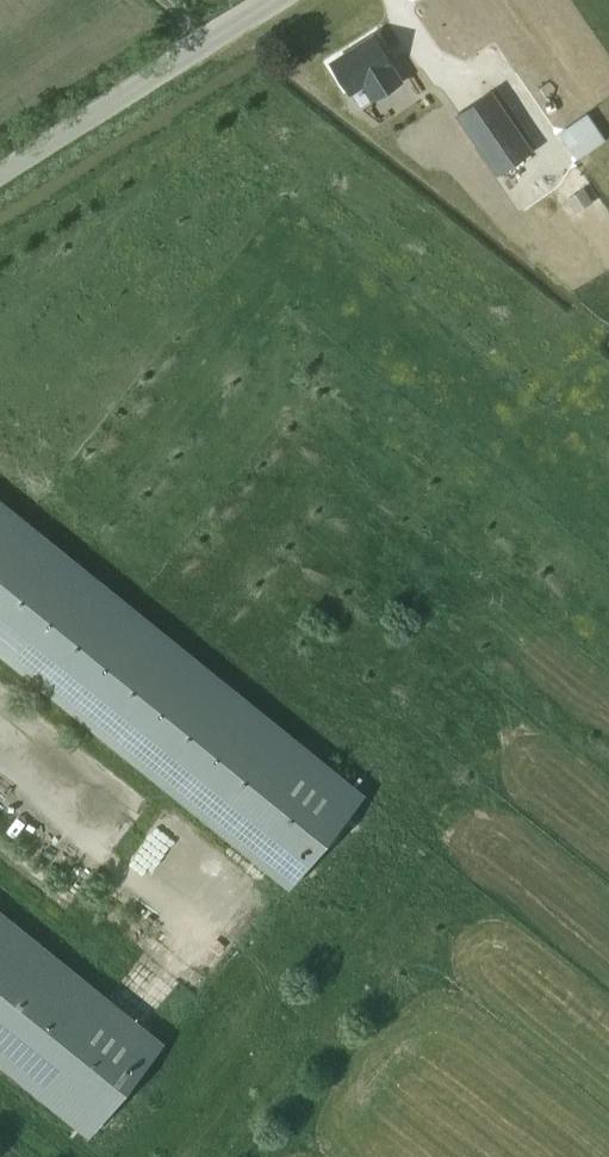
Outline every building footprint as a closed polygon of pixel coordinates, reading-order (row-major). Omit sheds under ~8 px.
[(348,92),(349,91),(358,105),(369,99),(400,80),(391,65),(394,63),(375,33),(330,62),(348,92)] [(489,90),(457,112),(498,172),(530,151),(489,90)] [(557,127),(573,156),(604,140),(588,111),(557,127)] [(582,189),(569,198),(578,211),(591,202),(582,189)] [(363,795),(0,501),(0,650),(291,885),(363,795)] [(0,912),(0,1060),(91,1134),(163,1044),(0,912)]
